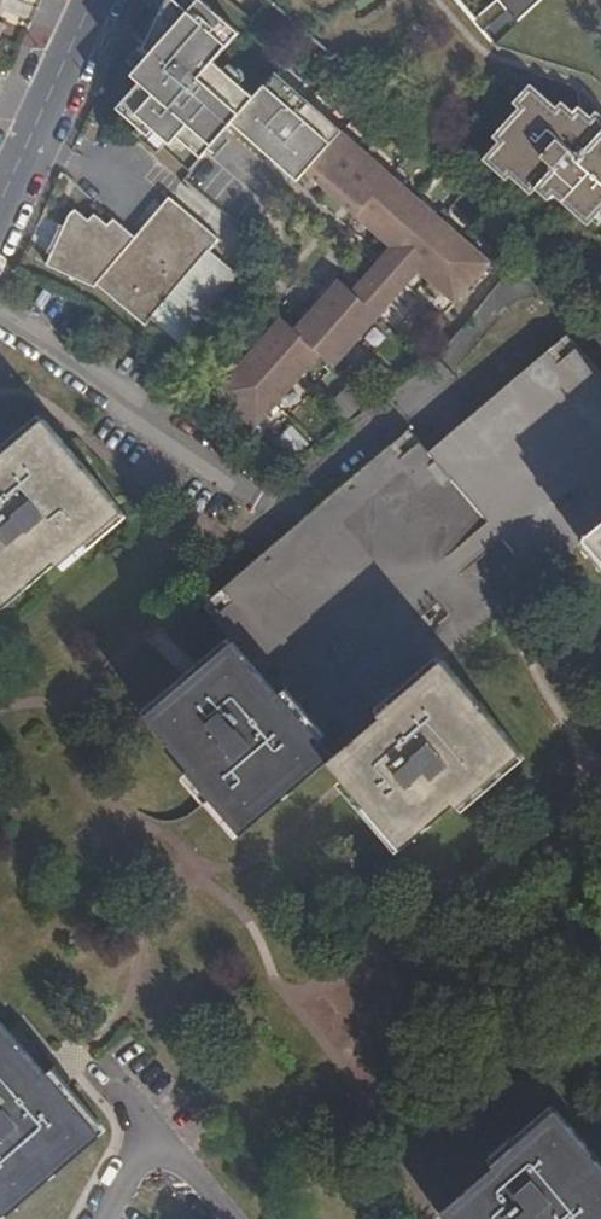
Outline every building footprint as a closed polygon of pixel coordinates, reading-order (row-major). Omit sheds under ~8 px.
[(123,101),(152,124),(158,118),(185,142),(192,133),(209,150),(239,116),(306,176),(314,167),(398,243),(358,287),(345,275),(300,324),(287,312),(220,386),(260,423),(326,349),(340,361),(425,268),(461,300),(498,259),(281,73),(260,97),(220,62),(244,34),(204,0),(193,13),(177,0),(169,0),(147,48),(160,55),(145,73),(123,101)] [(119,51),(103,85),(123,101),(145,73),(119,51)] [(516,104),(520,107),(526,112),(501,142),(485,161),(508,180),(512,177),(533,194),(538,189),(549,199),(555,195),(591,223),(600,212),(600,115),(597,111),(592,116),(580,106),(575,111),(563,101),(558,106),(532,84),(516,104)] [(526,112),(520,107),(495,138),(501,142),(526,112)] [(76,209),(52,263),(95,287),(101,282),(153,326),(161,317),(184,336),(189,329),(163,306),(221,238),(172,197),(141,237),(118,218),(112,225),(100,216),(93,223),(76,209)] [(264,559),(225,592),(234,603),(214,619),(234,642),(175,693),(148,716),(190,768),(189,769),(242,835),(331,763),(402,852),(457,806),(459,808),(524,754),(445,656),(508,606),(591,537),(600,550),(600,372),(580,348),(563,363),(554,353),(431,452),(423,444),(403,461),(393,450),(353,484),(264,559)] [(346,418),(357,404),(339,390),(327,405),(346,418)] [(3,609),(57,565),(61,568),(124,514),(47,420),(0,460),(0,606),(3,609)] [(5,1214),(102,1136),(46,1069),(41,1073),(1,1024),(0,1025),(0,1207),(5,1214)] [(600,1209),(600,1202),(526,1113),(461,1170),(464,1173),(414,1217),(416,1218),(589,1218),(600,1209)]
